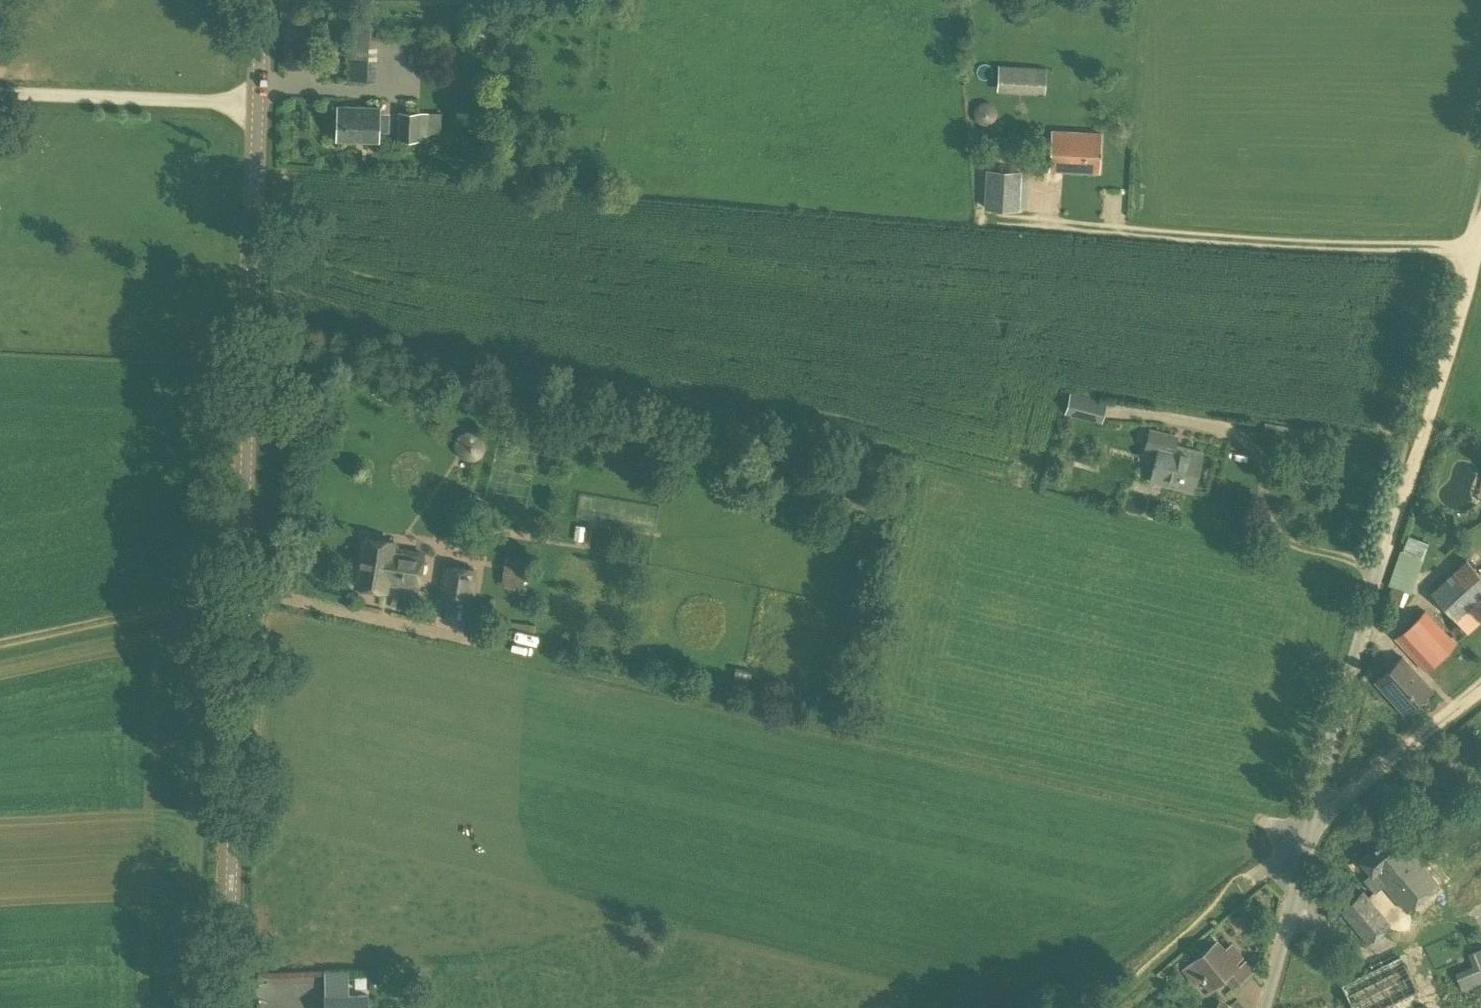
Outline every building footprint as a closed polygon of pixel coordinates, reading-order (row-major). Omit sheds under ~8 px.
[(376,82),(378,22),(351,21),(349,82),(376,82)] [(1046,90),(1046,64),(997,65),(997,90),(1046,90)] [(388,132),(389,113),(379,112),(379,106),(338,105),(337,138),(378,139),(379,132),(388,132)] [(420,141),(421,113),(398,112),(397,140),(420,141)] [(1098,170),(1100,134),(1051,131),(1049,168),(1098,170)] [(978,172),(977,208),(1023,209),(1024,173),(978,172)] [(1101,423),(1107,402),(1070,392),(1065,414),(1101,423)] [(1193,491),(1203,452),(1176,446),(1178,435),(1150,428),(1147,443),(1159,446),(1150,480),(1193,491)] [(454,446),(454,447),(454,448),(455,449),(455,450),(455,451),(455,452),(456,452),(456,453),(456,454),(457,455),(458,456),(458,457),(459,457),(459,458),(460,458),(461,459),(462,459),(462,460),(463,460),(464,460),(464,461),(465,461),(466,461),(467,461),(468,462),(469,462),(470,462),(471,462),(472,462),(472,461),(473,461),(474,461),(475,461),(476,460),(477,460),(478,459),(479,459),(479,458),(480,458),(480,457),(481,457),(481,456),(482,456),(482,455),(483,455),(483,454),(483,453),(484,452),(484,451),(484,450),(485,450),(485,449),(485,448),(485,447),(485,446),(485,445),(485,444),(485,443),(484,443),(484,442),(484,441),(484,440),(483,440),(483,439),(482,438),(482,437),(481,437),(481,436),(480,436),(480,435),(479,435),(479,434),(478,434),(478,433),(477,433),(476,433),(476,432),(475,432),(474,432),(473,432),(472,431),(471,431),(470,431),(469,431),(468,431),(467,431),(466,432),(465,432),(464,432),(463,433),(462,433),(461,434),(460,435),(459,435),(459,436),(458,436),(458,437),(457,438),(456,439),(456,440),(456,441),(455,441),(455,442),(455,443),(455,444),(455,445),(454,445),(454,446)] [(418,589),(423,554),(394,550),(395,541),(364,537),(356,585),(386,590),(387,585),(418,589)] [(1397,609),(1404,590),(1411,592),(1423,557),(1399,549),(1387,584),(1391,586),(1385,605),(1397,609)] [(522,587),(527,563),(506,559),(501,583),(522,587)] [(1480,621),(1480,576),(1466,560),(1431,593),(1468,633),(1480,621)] [(471,600),(476,570),(445,565),(440,595),(471,600)] [(1425,671),(1455,643),(1425,612),(1396,639),(1425,671)] [(1404,712),(1431,688),(1402,656),(1375,681),(1404,712)] [(1404,910),(1437,882),(1395,830),(1359,860),(1370,873),(1364,879),(1374,891),(1383,884),(1404,910)] [(1367,940),(1388,922),(1363,891),(1341,909),(1367,940)] [(1223,951),(1216,942),(1184,968),(1195,982),(1201,977),(1210,989),(1225,976),(1233,986),(1252,971),(1230,945),(1223,951)] [(1480,983),(1480,948),(1468,954),(1472,966),(1455,973),(1461,990),(1480,983)] [(1353,1007),(1368,1007),(1414,992),(1402,958),(1342,978),(1353,1007)] [(366,977),(355,977),(355,987),(366,987),(366,977)] [(368,994),(324,995),(325,1007),(369,1007),(368,994)]
